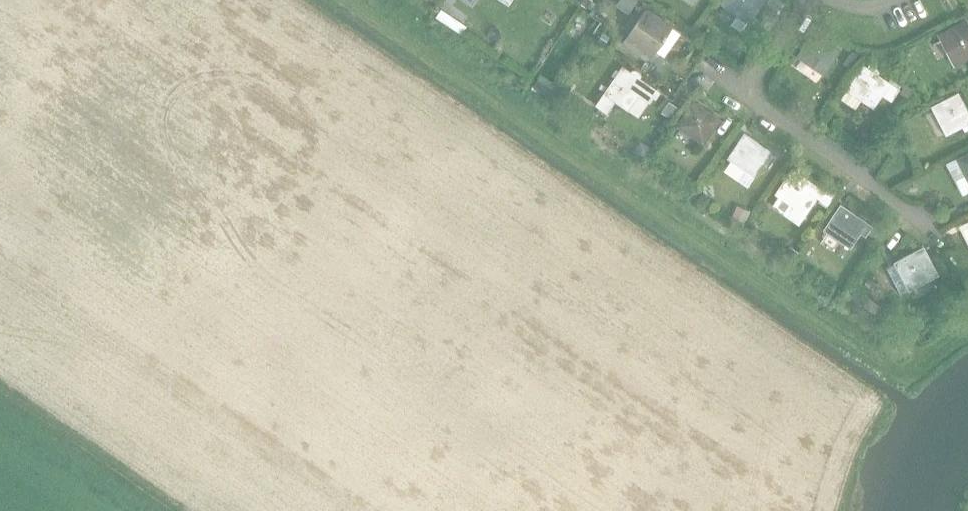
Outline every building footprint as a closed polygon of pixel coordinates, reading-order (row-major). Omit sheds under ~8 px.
[(628,13),(637,0),(619,0),(615,5),(628,13)] [(741,30),(761,0),(728,0),(724,5),(739,16),(733,24),(741,30)] [(441,9),(435,18),(461,35),(467,26),(441,9)] [(645,10),(627,36),(637,43),(639,39),(654,49),(663,56),(679,33),(670,27),(645,10)] [(954,62),(967,55),(967,26),(965,20),(955,25),(957,30),(941,38),(954,62)] [(799,56),(821,72),(838,48),(813,30),(806,39),(810,42),(799,56)] [(881,94),(891,101),(899,89),(863,64),(856,73),(860,76),(850,91),(872,106),(881,94)] [(603,92),(595,105),(606,112),(615,100),(628,109),(639,94),(648,101),(650,102),(653,97),(655,99),(660,91),(640,77),(641,75),(640,72),(635,69),(632,69),(630,72),(621,66),(603,92)] [(945,134),(967,122),(967,114),(958,93),(947,98),(949,102),(933,109),(945,134)] [(679,128),(702,143),(718,119),(692,101),(686,110),(690,113),(679,128)] [(740,145),(730,160),(753,177),(763,163),(768,167),(775,158),(768,152),(769,151),(743,133),(736,142),(740,145)] [(966,154),(967,158),(960,162),(967,178),(967,153),(966,154)] [(828,186),(824,192),(791,169),(784,178),(788,180),(777,196),(800,211),(812,193),(820,199),(818,201),(826,206),(836,191),(828,186)] [(826,231),(848,246),(865,221),(839,204),(832,213),(836,216),(826,231)] [(894,262),(886,266),(899,292),(911,286),(936,274),(922,248),(894,262)] [(864,307),(874,314),(880,305),(871,298),(864,307)]
